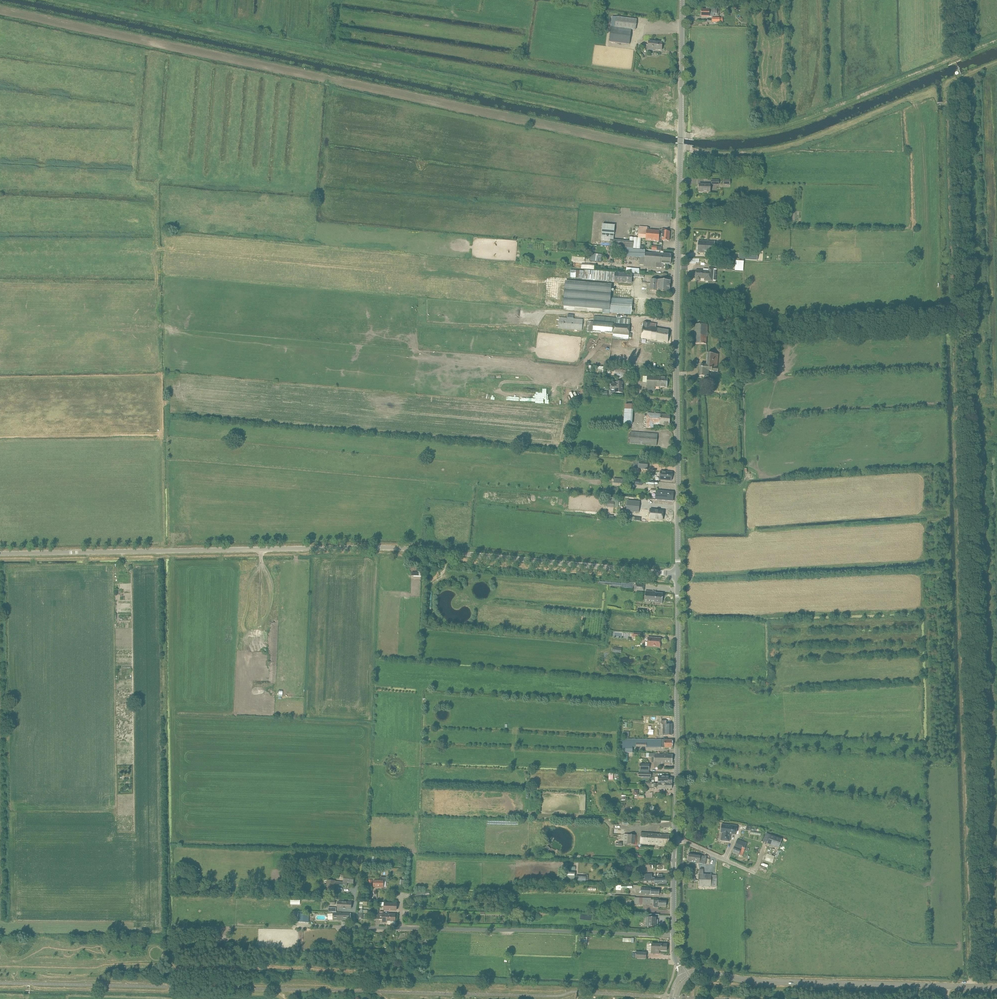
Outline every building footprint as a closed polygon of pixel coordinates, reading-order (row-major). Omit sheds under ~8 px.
[(702,10),(701,16),(713,16),(714,16),(714,14),(717,14),(717,8),(706,7),(706,10),(702,10)] [(611,27),(609,42),(629,44),(631,29),(635,30),(637,20),(616,17),(615,27),(611,27)] [(662,42),(649,41),(648,50),(654,51),(654,50),(662,50),(662,42)] [(710,184),(704,184),(699,184),(699,192),(704,192),(710,192),(710,184)] [(603,223),(602,235),(614,236),(615,224),(603,223)] [(647,227),(639,227),(635,226),(635,237),(647,238),(646,240),(654,241),(659,241),(658,243),(662,243),(662,240),(669,241),(670,232),(666,231),(666,230),(662,229),(662,230),(659,230),(659,231),(647,230),(647,227)] [(611,239),(610,245),(633,247),(634,241),(611,239)] [(715,242),(703,241),(698,241),(697,253),(714,254),(715,242)] [(662,247),(657,247),(657,250),(652,249),(651,253),(645,252),(645,250),(625,248),(625,257),(645,258),(644,267),(663,268),(663,264),(671,264),(671,254),(660,254),(660,250),(662,250),(662,247)] [(591,253),(590,260),(601,262),(602,254),(591,253)] [(696,280),(700,280),(700,278),(705,279),(705,281),(713,281),(714,268),(709,268),(709,271),(696,270),(695,278),(696,278),(696,280)] [(577,271),(576,280),(607,282),(608,273),(577,271)] [(644,275),(633,274),(615,272),(614,282),(632,283),(632,276),(644,277),(644,275)] [(651,279),(650,283),(650,290),(657,291),(657,292),(669,293),(670,281),(658,280),(651,279)] [(611,297),(611,287),(565,284),(563,306),(602,309),(602,313),(609,313),(611,297)] [(611,297),(609,313),(631,315),(633,300),(611,297)] [(726,324),(731,324),(736,324),(736,318),(735,318),(735,310),(727,309),(727,312),(731,313),(730,318),(727,318),(726,324)] [(630,319),(614,318),(594,316),(593,332),(613,333),(613,338),(629,339),(630,325),(629,325),(630,319)] [(559,317),(558,328),(582,329),(582,319),(559,317)] [(656,324),(651,323),(644,322),(642,338),(663,341),(668,342),(669,330),(656,328),(656,324)] [(707,336),(707,329),(708,324),(695,324),(694,336),(695,336),(695,344),(706,344),(706,336),(707,336)] [(718,354),(712,354),(707,354),(706,366),(700,365),(699,378),(702,378),(702,377),(709,377),(709,371),(718,371),(718,368),(717,368),(718,354)] [(668,377),(647,376),(646,390),(655,391),(655,387),(667,387),(668,377)] [(615,392),(617,392),(622,392),(623,383),(610,382),(610,388),(615,388),(615,392)] [(626,404),(624,424),(632,424),(634,405),(626,404)] [(647,413),(646,428),(653,428),(654,424),(670,426),(670,415),(665,414),(647,413)] [(630,443),(651,445),(656,446),(657,434),(652,434),(631,432),(630,443)] [(634,461),(633,468),(648,469),(648,462),(635,461),(634,461)] [(672,472),(660,471),(660,480),(672,480),(672,472)] [(673,492),(668,492),(656,491),(655,500),(668,501),(673,501),(673,492)] [(610,507),(620,507),(619,498),(610,498),(610,507)] [(625,499),(624,509),(636,510),(637,500),(625,499)] [(649,509),(648,519),(653,520),(653,519),(661,520),(661,511),(654,510),(654,509),(649,509)] [(646,591),(645,596),(645,602),(662,603),(663,593),(656,593),(656,592),(646,591)] [(661,638),(656,638),(648,637),(647,646),(660,647),(661,638)] [(667,720),(662,720),(662,725),(663,725),(663,735),(672,735),(672,724),(667,724),(667,720)] [(628,723),(624,723),(624,728),(623,728),(623,736),(627,736),(627,728),(628,728),(628,729),(632,729),(633,724),(628,723)] [(673,740),(668,740),(657,739),(657,747),(661,747),(661,748),(668,748),(673,748),(673,740)] [(668,755),(655,754),(650,754),(650,757),(655,758),(655,767),(662,767),(662,763),(672,763),(673,755),(668,755)] [(730,826),(726,825),(721,824),(721,830),(722,830),(721,840),(729,841),(730,834),(736,835),(737,826),(730,825),(730,826)] [(642,833),(641,843),(659,845),(664,845),(669,845),(670,835),(660,834),(642,833)] [(624,834),(624,844),(635,844),(636,835),(624,834)] [(770,836),(767,844),(778,848),(780,848),(781,843),(782,840),(770,836)] [(742,856),(744,851),(745,848),(735,844),(732,852),(742,856)] [(748,858),(756,861),(759,851),(751,849),(748,858)] [(706,864),(706,861),(707,856),(700,855),(689,853),(688,861),(706,864)] [(699,869),(699,886),(704,886),(711,886),(716,887),(717,875),(711,875),(711,874),(704,874),(704,869),(699,869)] [(354,877),(349,876),(346,876),(346,874),(341,874),(341,877),(344,877),(344,882),(335,881),(327,880),(326,892),(334,893),(335,885),(343,886),(343,884),(346,884),(345,886),(347,886),(347,883),(353,883),(354,877)] [(655,878),(654,878),(655,881),(655,883),(658,883),(658,884),(662,884),(667,884),(667,877),(662,877),(662,874),(658,875),(658,878),(655,878)] [(386,881),(386,877),(381,877),(380,881),(374,880),(374,887),(383,887),(383,881),(386,881)] [(654,904),(654,907),(658,907),(658,906),(666,906),(666,900),(659,900),(654,900),(651,899),(651,898),(639,897),(639,904),(651,905),(651,903),(654,904)] [(367,913),(367,916),(372,916),(372,917),(372,919),(379,919),(383,919),(383,921),(395,921),(396,914),(383,914),(379,914),(371,913),(369,913),(367,913)] [(656,915),(659,915),(659,914),(648,914),(648,917),(646,917),(646,924),(646,923),(648,923),(648,927),(655,927),(655,929),(658,929),(658,922),(656,922),(656,917),(656,915)] [(667,944),(652,943),(651,953),(659,954),(659,950),(667,951),(667,944)]
